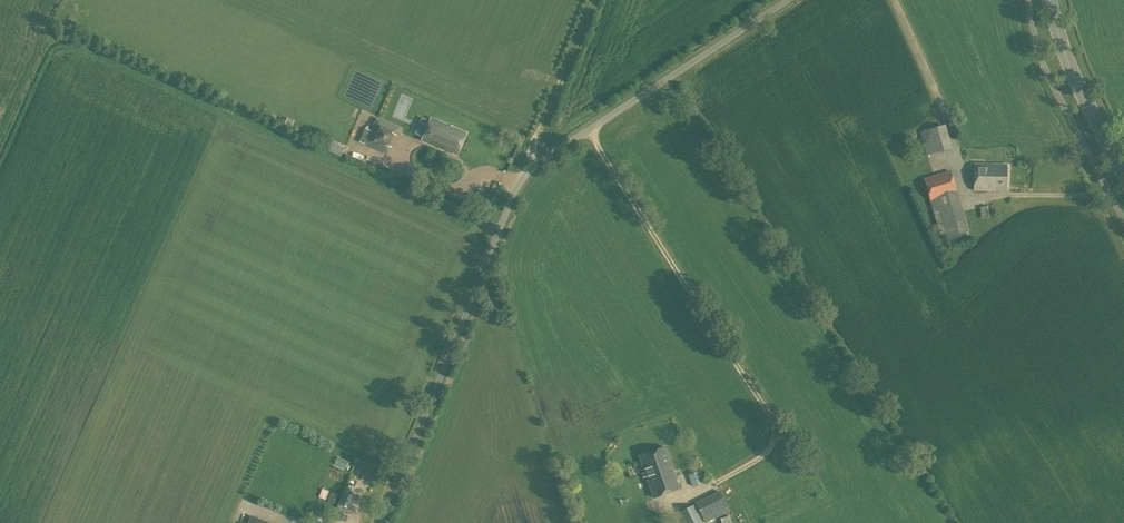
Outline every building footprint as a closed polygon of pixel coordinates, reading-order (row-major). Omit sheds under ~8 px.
[(376,118),(373,125),(396,135),(399,128),(376,118)] [(457,155),(466,133),(431,118),(421,140),(457,155)] [(926,155),(947,149),(940,125),(919,132),(926,155)] [(368,137),(365,145),(388,155),(391,148),(391,147),(368,137)] [(329,150),(342,156),(345,148),(332,143),(329,150)] [(1005,192),(1006,164),(974,163),(974,191),(1005,192)] [(941,239),(968,231),(950,171),(923,179),(941,239)] [(987,206),(980,207),(981,218),(989,217),(987,206)] [(664,447),(639,456),(654,498),(679,489),(664,447)] [(699,471),(688,475),(692,486),(703,482),(699,471)] [(730,511),(720,491),(695,503),(705,522),(730,511)] [(331,492),(327,502),(333,504),(337,494),(331,492)] [(348,508),(353,496),(345,492),(339,505),(348,508)] [(694,505),(679,512),(684,522),(703,522),(694,505)] [(345,522),(348,515),(337,511),(334,518),(345,522)]
